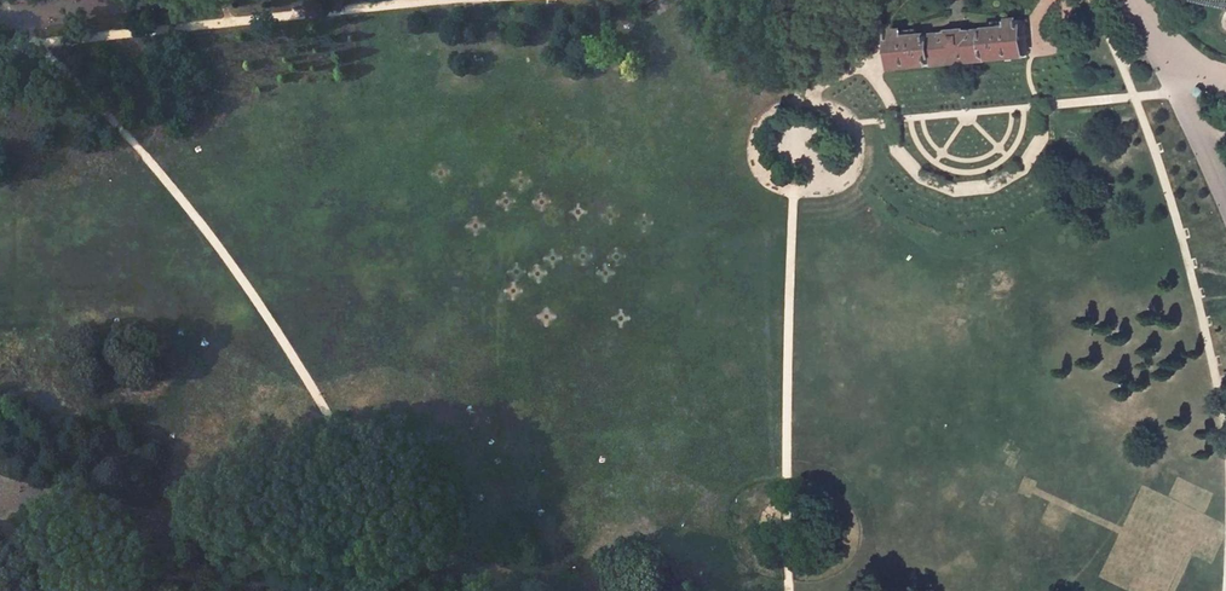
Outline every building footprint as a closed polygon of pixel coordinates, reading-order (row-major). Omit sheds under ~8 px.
[(1192,1),(1213,7),(1225,9),(1225,0),(1189,0),(1192,1)] [(909,31),(893,32),(896,70),(1028,58),(1025,20),(1009,22),(1010,29),(993,31),(926,37),(910,39),(909,31)]
